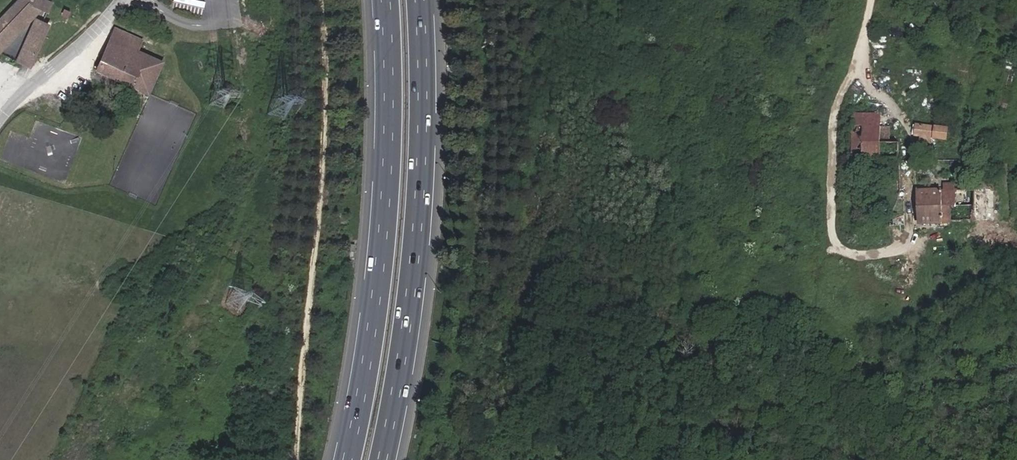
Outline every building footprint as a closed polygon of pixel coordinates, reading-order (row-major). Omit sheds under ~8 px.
[(39,8),(21,0),(17,0),(16,1),(31,16),(33,14),(39,8)] [(39,8),(46,11),(50,3),(43,0),(21,0),(39,8)] [(31,16),(16,1),(0,18),(0,48),(31,16)] [(66,18),(69,12),(63,9),(59,15),(66,18)] [(47,24),(35,19),(33,23),(45,28),(47,24)] [(27,67),(45,28),(33,23),(16,62),(24,65),(27,67)] [(115,35),(95,72),(146,95),(162,56),(115,35)] [(879,126),(879,113),(853,113),(853,125),(879,126)] [(889,143),(889,127),(880,127),(880,126),(879,126),(853,125),(851,160),(868,160),(868,143),(880,144),(880,143),(889,143)] [(946,140),(947,128),(935,127),(916,125),(914,136),(920,136),(920,142),(929,143),(930,138),(946,140)] [(985,143),(984,134),(969,136),(970,150),(979,150),(978,143),(985,143)] [(868,143),(868,160),(879,160),(880,144),(868,143)] [(950,222),(949,184),(944,184),(944,190),(917,191),(918,223),(950,222)]
